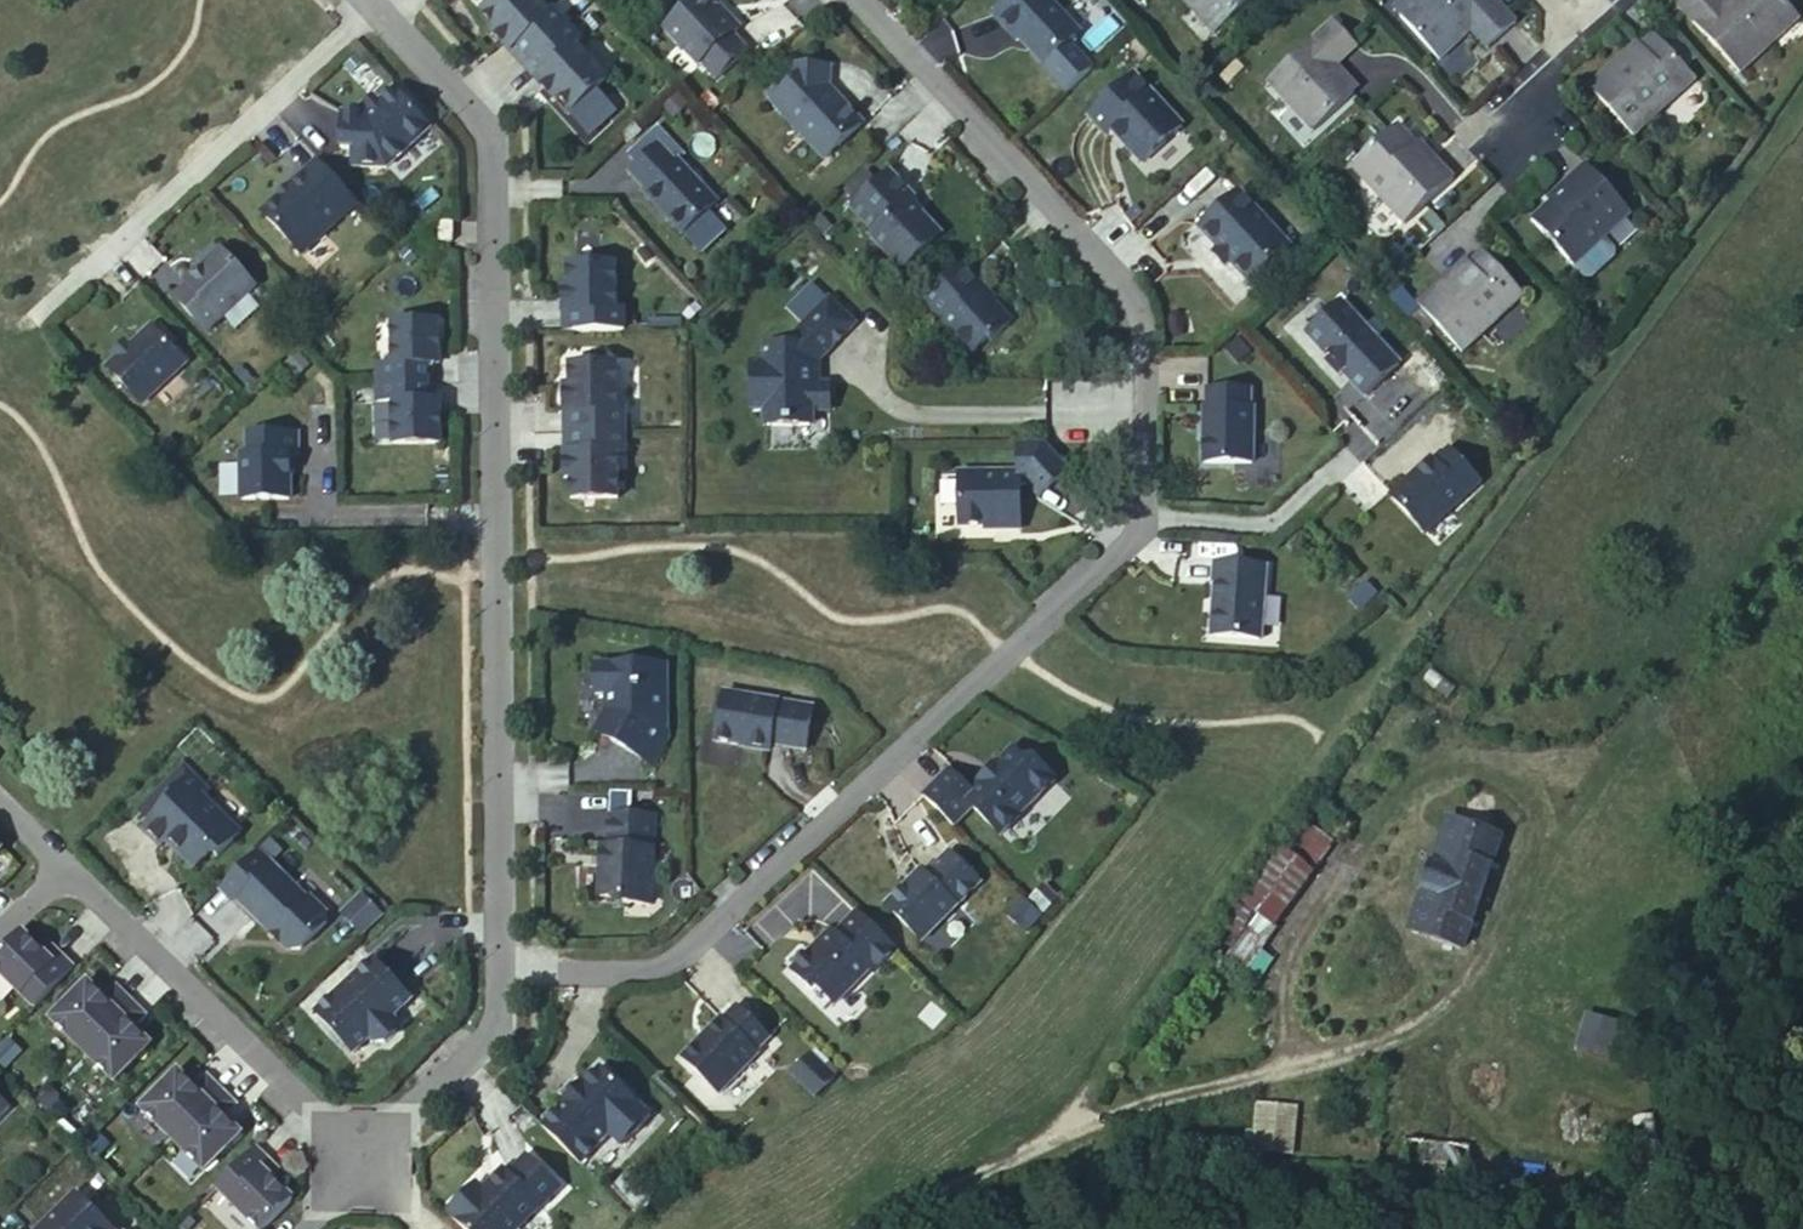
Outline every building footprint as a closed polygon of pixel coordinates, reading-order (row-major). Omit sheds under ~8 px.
[(531,61),(569,26),(554,10),(549,16),(534,0),(498,0),(483,14),(497,29),(492,34),(511,53),(518,46),(531,61)] [(706,0),(698,0),(666,30),(699,67),(702,64),(718,80),(748,52),(733,36),(740,29),(726,14),(723,18),(717,12),(706,0)] [(996,15),(1020,42),(1022,40),(1047,67),(1079,38),(1079,31),(1051,0),(1013,0),(996,15)] [(1186,7),(1212,35),(1220,27),(1194,0),(1193,0),(1186,7)] [(1220,27),(1250,0),(1194,0),(1220,27)] [(1402,17),(1420,0),(1405,0),(1395,9),(1402,17)] [(1402,17),(1440,58),(1469,32),(1485,50),(1514,22),(1493,0),(1420,0),(1402,17)] [(1771,45),(1763,37),(1790,12),(1779,0),(1684,0),(1677,7),(1740,74),(1771,45)] [(721,8),(717,12),(723,18),(726,14),(721,8)] [(1763,37),(1771,45),(1798,20),(1790,12),(1763,37)] [(1312,131),(1351,94),(1331,71),(1335,67),(1357,48),(1333,23),(1267,83),(1312,131)] [(569,26),(531,61),(545,75),(537,82),(556,101),(560,97),(574,112),(609,80),(577,47),(583,41),(569,26)] [(1617,70),(1613,66),(1589,89),(1633,137),(1695,80),(1685,70),(1665,48),(1654,36),(1640,49),(1617,70)] [(1673,40),(1665,48),(1685,70),(1694,62),(1673,40)] [(1636,45),(1613,66),(1617,70),(1640,49),(1636,45)] [(518,46),(511,53),(524,68),(531,61),(518,46)] [(531,61),(524,68),(537,82),(545,75),(531,61)] [(830,69),(791,67),(790,88),(773,103),(826,161),(863,126),(843,105),(829,104),(830,69)] [(1331,71),(1351,94),(1356,90),(1335,67),(1331,71)] [(1136,75),(1091,116),(1109,135),(1116,128),(1129,142),(1129,149),(1144,165),(1185,127),(1136,75)] [(432,130),(395,89),(378,104),(380,106),(372,113),(371,112),(367,115),(343,114),(342,151),(354,151),(353,170),(388,171),(432,130)] [(375,100),(367,108),(371,112),(372,113),(380,106),(378,104),(375,100)] [(1425,160),(1412,146),(1396,127),(1351,169),(1403,224),(1451,179),(1430,155),(1425,160)] [(1417,141),(1412,146),(1425,160),(1430,155),(1417,141)] [(659,146),(630,173),(647,192),(645,194),(683,235),(716,204),(678,162),(676,165),(659,146)] [(356,204),(317,161),(287,188),(291,192),(283,200),(279,196),(261,212),(300,255),(356,204)] [(1585,167),(1562,188),(1566,192),(1551,206),(1533,223),(1573,267),(1629,215),(1585,167)] [(868,194),(854,208),(876,232),(872,236),(900,266),(909,266),(942,236),(911,202),(915,198),(892,173),(880,184),(868,194)] [(860,185),(868,194),(880,184),(872,175),(860,185)] [(1566,192),(1562,188),(1546,202),(1551,206),(1566,192)] [(1242,194),(1201,232),(1221,252),(1236,268),(1252,286),(1293,248),(1242,194)] [(452,215),(439,216),(439,237),(452,237),(452,215)] [(255,290),(220,251),(185,284),(187,286),(173,299),(206,335),(255,290)] [(1445,285),(1441,281),(1416,304),(1461,352),(1522,296),(1482,251),(1467,265),(1445,285)] [(1236,268),(1221,252),(1216,257),(1230,273),(1236,268)] [(1464,260),(1441,281),(1445,285),(1467,265),(1464,260)] [(573,312),(573,332),(625,331),(624,310),(616,311),(616,264),(569,265),(569,285),(563,286),(563,312),(573,312)] [(963,265),(923,302),(945,325),(943,326),(971,356),(989,340),(991,343),(1012,323),(991,300),(990,301),(978,289),(982,285),(963,265)] [(982,285),(978,289),(990,301),(991,300),(994,298),(982,285)] [(857,329),(831,303),(796,338),(797,350),(764,350),(764,365),(753,365),(753,415),(765,415),(768,415),(768,430),(811,429),(811,415),(814,415),(831,415),(831,388),(812,388),(812,366),(820,366),(857,329)] [(1344,304),(1309,336),(1324,352),(1325,351),(1333,359),(1346,374),(1354,382),(1352,383),(1366,399),(1402,367),(1344,304)] [(573,312),(563,312),(563,332),(573,332),(573,312)] [(376,363),(377,384),(428,383),(427,364),(436,364),(435,352),(440,352),(439,320),(392,322),(393,363),(376,363)] [(150,328),(105,369),(138,406),(183,365),(150,328)] [(1333,359),(1325,366),(1339,381),(1346,374),(1333,359)] [(574,415),(574,434),(626,434),(625,413),(617,413),(617,367),(570,367),(570,388),(564,388),(564,415),(574,415)] [(428,383),(377,384),(378,403),(392,403),(394,445),(439,443),(438,415),(438,410),(437,401),(428,401),(428,383)] [(1251,394),(1208,394),(1208,413),(1205,412),(1204,467),(1254,467),(1254,413),(1251,413),(1251,394)] [(574,415),(564,415),(564,434),(574,434),(574,415)] [(626,434),(574,434),(574,454),(564,454),(565,481),(571,481),(571,501),(618,501),(618,455),(626,455),(626,434)] [(574,434),(564,434),(564,454),(574,454),(574,434)] [(296,436),(247,436),(247,457),(240,465),(240,502),(288,502),(288,458),(296,458),(296,436)] [(1020,475),(959,476),(960,528),(999,528),(999,532),(1020,532),(1020,488),(1029,488),(1041,501),(1072,472),(1047,445),(1020,445),(1020,475)] [(1410,485),(1394,501),(1429,539),(1484,489),(1453,454),(1439,468),(1435,463),(1418,478),(1420,481),(1412,488),(1410,485)] [(1268,571),(1217,567),(1212,640),(1262,644),(1268,571)] [(665,703),(665,667),(594,667),(594,670),(589,675),(590,689),(594,694),(594,697),(607,697),(607,714),(597,730),(613,739),(610,744),(653,769),(665,748),(665,740),(657,736),(662,727),(658,725),(662,717),(662,710),(665,703)] [(811,711),(723,695),(714,743),(768,752),(769,746),(804,752),(811,711)] [(613,739),(597,730),(594,735),(610,744),(613,739)] [(949,773),(923,800),(954,830),(973,811),(1001,839),(1055,783),(1035,764),(1030,769),(1012,751),(995,768),(995,773),(982,786),(980,784),(970,794),(949,773)] [(207,795),(181,769),(152,798),(162,808),(143,827),(138,833),(156,851),(164,843),(175,854),(173,856),(190,873),(207,856),(213,862),(237,838),(200,802),(207,795)] [(162,808),(152,798),(133,817),(143,827),(162,808)] [(652,818),(607,817),(606,850),(600,849),(600,860),(606,860),(606,868),(600,871),(599,899),(618,900),(624,906),(650,907),(652,818)] [(1274,928),(1337,842),(1308,821),(1245,907),(1274,928)] [(1499,840),(1448,823),(1408,933),(1458,951),(1499,840)] [(288,954),(297,954),(324,926),(324,918),(307,902),(305,904),(268,867),(267,868),(254,856),(216,894),(230,908),(233,904),(270,941),(272,939),(285,951),(288,954)] [(980,885),(949,856),(926,879),(921,874),(890,905),(890,913),(921,944),(980,885)] [(362,890),(340,913),(363,936),(385,913),(362,890)] [(895,952),(858,914),(835,937),(827,937),(818,946),(820,948),(814,954),(810,954),(790,974),(811,994),(815,990),(834,1008),(869,972),(872,976),(895,952)] [(272,939),(270,941),(282,953),(285,951),(272,939)] [(0,957),(0,985),(28,1013),(65,975),(52,962),(45,969),(35,960),(16,941),(0,957)] [(42,952),(35,960),(45,969),(52,962),(42,952)] [(369,966),(312,1019),(349,1059),(366,1043),(370,1048),(380,1048),(391,1038),(392,1028),(387,1023),(406,1006),(369,966)] [(77,990),(42,1027),(74,1057),(121,1007),(107,994),(95,1006),(77,990)] [(135,1021),(121,1007),(74,1057),(105,1087),(141,1050),(123,1033),(135,1021)] [(767,1041),(735,1010),(721,1024),(719,1022),(680,1061),(716,1097),(755,1058),(753,1055),(767,1041)] [(1587,1013),(1578,1048),(1622,1058),(1630,1024),(1587,1013)] [(832,1082),(810,1059),(791,1078),(814,1101),(832,1082)] [(539,1131),(576,1167),(606,1137),(619,1150),(647,1121),(597,1072),(581,1089),(579,1087),(560,1106),(562,1108),(539,1131)] [(168,1078),(131,1115),(162,1146),(211,1097),(197,1083),(185,1095),(168,1078)] [(556,1101),(560,1106),(579,1087),(574,1083),(556,1101)] [(225,1111),(211,1097),(162,1146),(193,1176),(230,1140),(213,1123),(225,1111)] [(1374,1171),(1464,1180),(1468,1147),(1377,1140),(1374,1171)] [(282,1206),(262,1186),(251,1175),(258,1168),(245,1154),(207,1192),(244,1228),(259,1228),(282,1206)] [(444,1217),(456,1228),(518,1228),(536,1210),(537,1211),(556,1192),(524,1160),(506,1178),(500,1172),(480,1193),(474,1199),(468,1193),(444,1217)] [(258,1168),(251,1175),(262,1186),(269,1178),(258,1168)] [(473,1187),(468,1193),(474,1199),(480,1193),(473,1187)] [(69,1196),(37,1228),(102,1228),(69,1196)]
